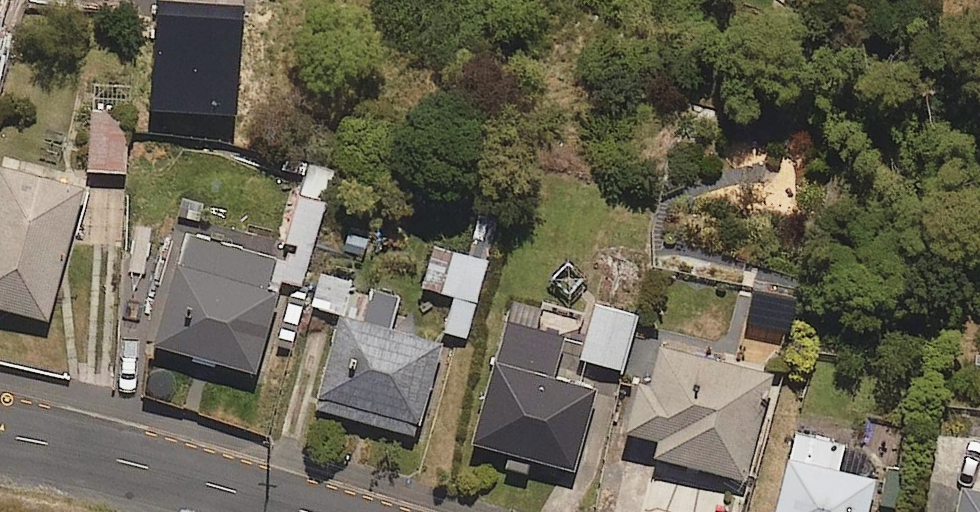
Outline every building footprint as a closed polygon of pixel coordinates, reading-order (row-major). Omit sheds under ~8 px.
[(91,92),(85,166),(126,170),(132,96),(91,92)] [(0,157),(0,302),(47,314),(83,178),(0,157)] [(280,244),(179,214),(148,342),(260,370),(281,285),(301,290),(331,169),(308,164),(302,190),(294,188),(280,244)] [(463,340),(483,254),(455,245),(444,291),(454,294),(444,336),(463,340)] [(398,288),(319,268),(311,299),(338,306),(313,403),(416,430),(440,336),(389,323),(398,288)] [(799,283),(757,270),(745,311),(787,324),(799,283)] [(637,308),(594,297),(579,353),(622,364),(637,308)] [(563,327),(503,311),(470,436),(508,446),(504,463),(525,469),(529,453),(573,464),(595,381),(552,369),(563,327)] [(774,365),(658,332),(647,373),(639,370),(624,422),(660,432),(656,448),(743,473),(774,365)] [(793,424),(772,511),(864,511),(874,470),(835,461),(842,435),(793,424)] [(960,478),(953,511),(979,511),(979,483),(960,478)]
